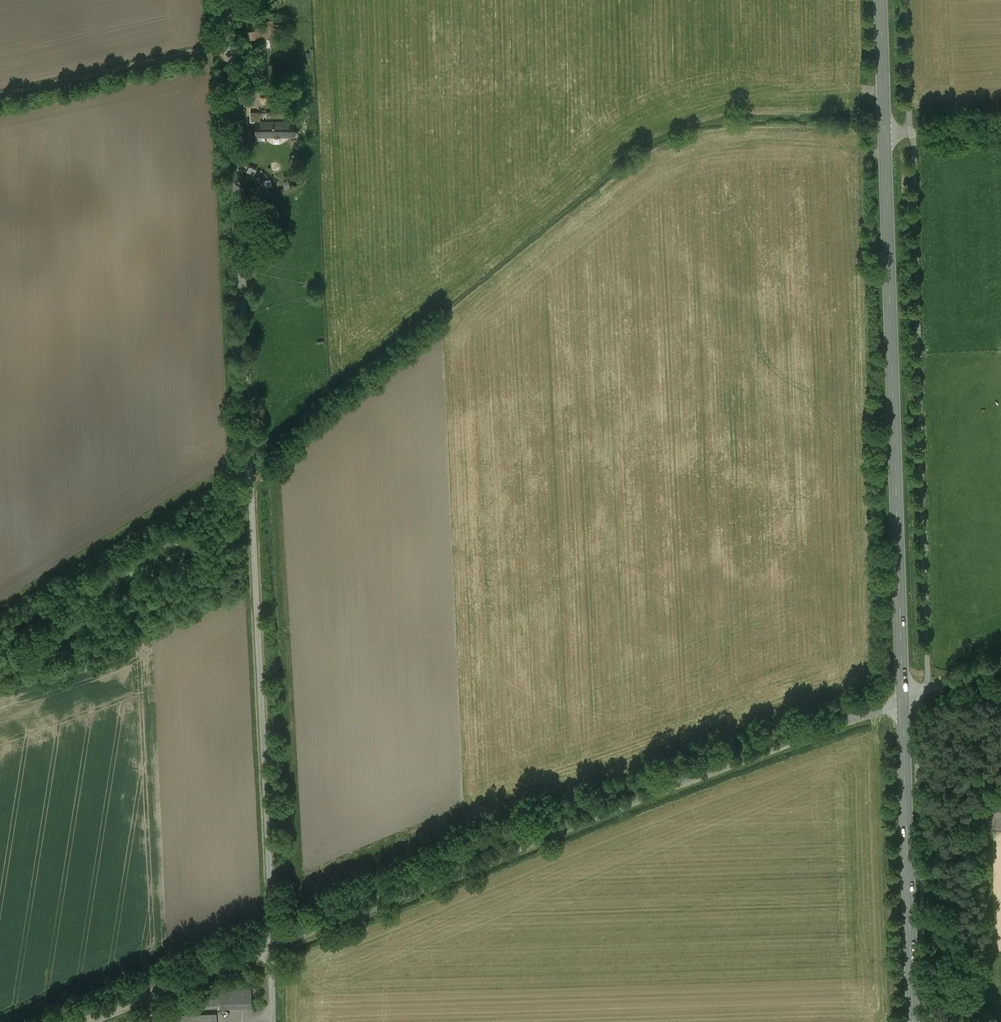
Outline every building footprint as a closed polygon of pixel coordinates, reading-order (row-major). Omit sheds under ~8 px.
[(295,113),(251,113),(252,120),(257,120),(256,140),(266,139),(266,135),(288,135),(294,140),(299,138),(298,132),(295,131),(295,113)] [(254,988),(222,989),(223,1007),(254,1006),(254,988)]
